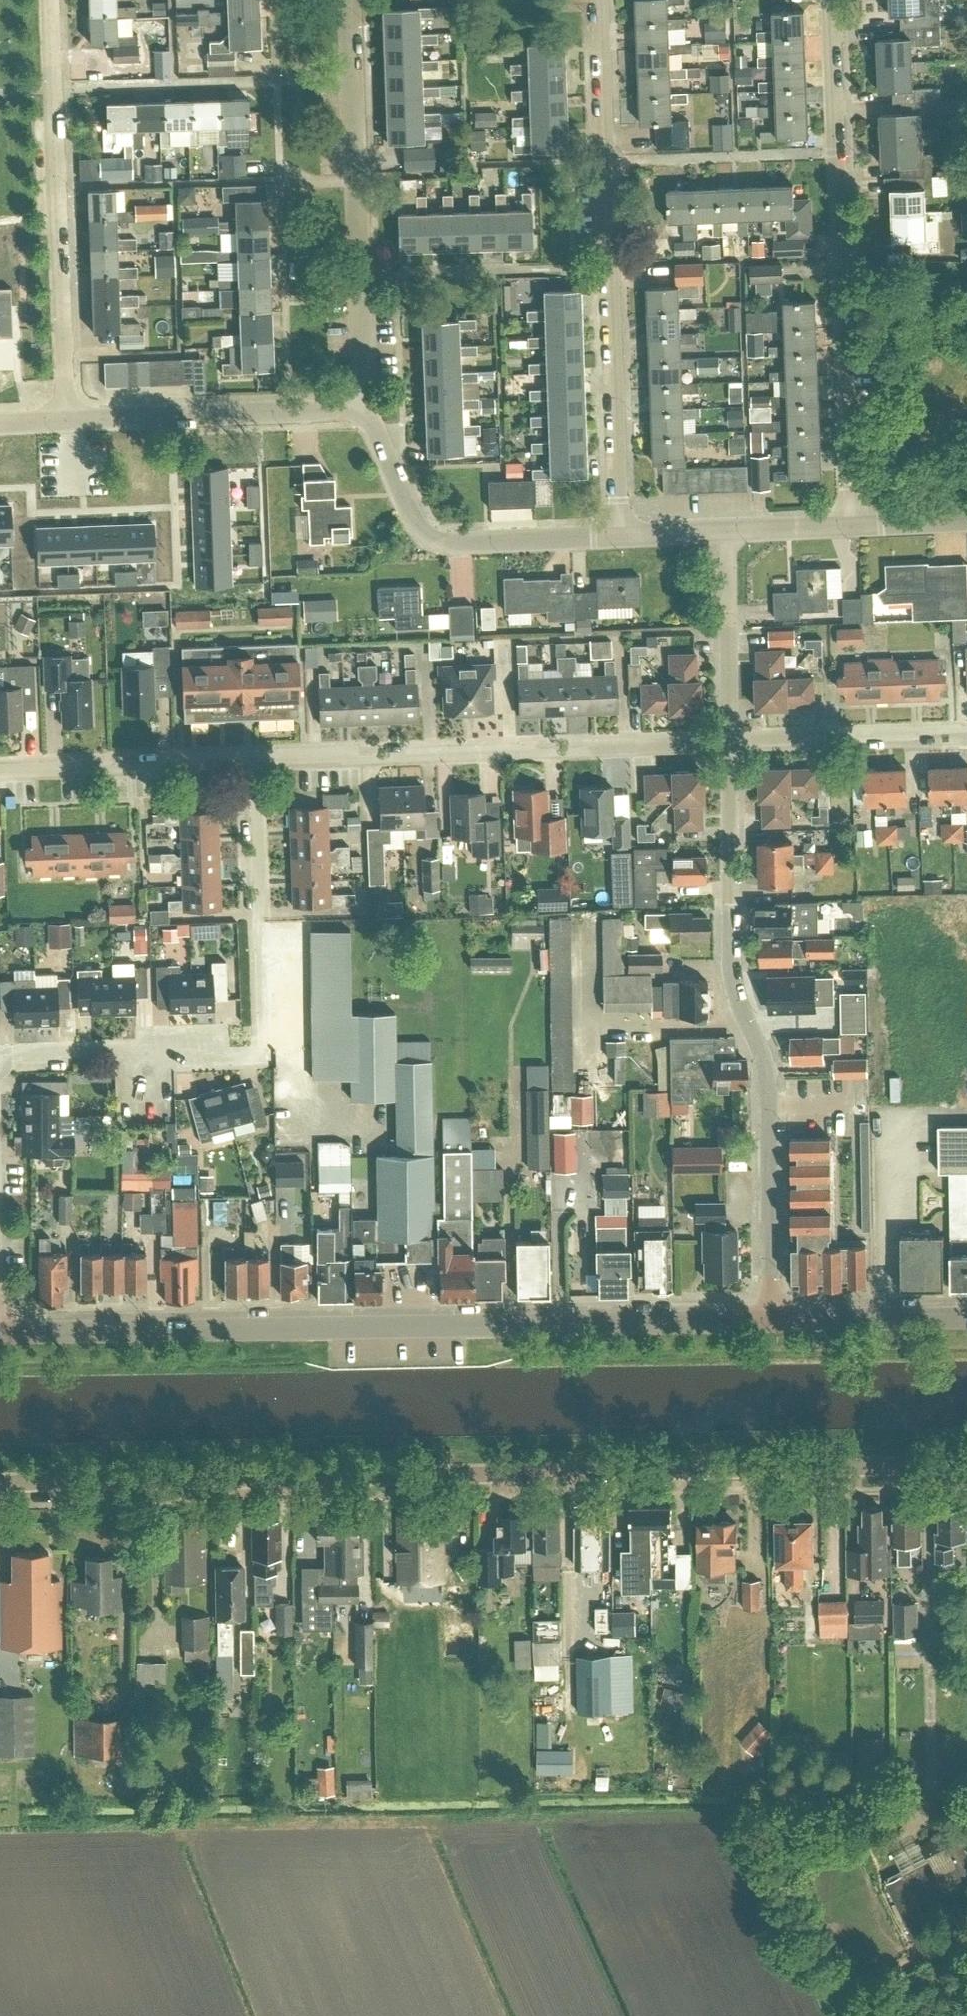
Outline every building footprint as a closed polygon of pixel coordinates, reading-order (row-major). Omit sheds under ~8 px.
[(117,18),(136,18),(135,6),(116,7),(116,0),(89,0),(89,16),(116,14),(116,18),(117,18)] [(260,18),(259,0),(227,0),(227,13),(208,13),(207,9),(196,10),(196,13),(175,14),(176,25),(209,24),(228,23),(229,23),(229,20),(260,18)] [(685,4),(685,0),(635,0),(636,24),(666,23),(666,20),(668,20),(668,5),(685,4)] [(930,0),(890,0),(890,17),(900,16),(900,30),(940,28),(939,4),(931,4),(930,0)] [(417,4),(417,6),(381,7),(382,33),(418,32),(417,15),(436,14),(435,3),(417,4)] [(757,33),(757,42),(773,41),(774,41),(774,39),(805,38),(804,11),(772,12),(772,32),(757,33)] [(116,14),(89,16),(90,44),(114,43),(114,61),(137,60),(137,44),(136,35),(118,35),(117,18),(116,18),(116,14)] [(210,52),(206,52),(207,64),(234,63),(233,48),(262,47),(260,18),(229,20),(229,23),(228,23),(228,41),(210,42),(210,52)] [(666,20),(666,23),(636,24),(637,48),(667,46),(667,44),(669,45),(668,30),(685,29),(685,19),(668,20),(666,20)] [(912,64),(912,62),(911,45),(941,44),(940,28),(900,30),(901,39),(876,40),(878,66),(912,64)] [(419,41),(437,40),(436,31),(418,32),(382,33),(383,60),(419,59),(419,41)] [(774,57),(758,58),(759,67),(774,66),(775,66),(775,62),(806,61),(805,38),(774,39),(774,41),(773,41),(774,57)] [(526,42),(527,61),(509,62),(509,72),(527,71),(526,69),(563,68),(562,40),(526,42)] [(670,55),(686,54),(685,44),(669,45),(667,44),(667,46),(637,48),(638,74),(668,73),(668,70),(670,70),(670,55)] [(738,54),(738,66),(748,66),(748,54),(738,54)] [(419,69),(438,68),(437,58),(419,59),(383,60),(384,86),(420,85),(419,69)] [(774,66),(774,82),(759,83),(759,92),(775,91),(776,91),(776,88),(807,86),(806,61),(775,62),(775,66),(774,66)] [(966,99),(934,100),(933,88),(913,89),(912,71),(928,70),(928,61),(912,62),(912,64),(878,66),(879,92),(910,90),(910,102),(939,101),(939,100),(966,99)] [(526,69),(527,71),(527,88),(509,89),(510,98),(528,98),(528,96),(564,94),(563,68),(526,69)] [(668,73),(638,74),(639,98),(669,97),(669,94),(672,94),(671,79),(687,78),(687,69),(670,70),(668,70),(668,73)] [(420,95),(439,95),(439,84),(420,85),(384,86),(386,113),(421,112),(420,95)] [(776,91),(775,91),(775,106),(760,107),(761,117),(776,116),(778,116),(778,113),(808,112),(807,86),(776,88),(776,91)] [(728,92),(718,93),(719,103),(729,102),(728,92)] [(528,114),(510,115),(511,125),(529,125),(529,123),(565,122),(564,94),(528,96),(528,98),(528,114)] [(669,97),(639,98),(641,125),(657,124),(658,150),(690,149),(689,122),(673,122),(672,104),(688,103),(687,94),(672,94),(669,94),(669,97)] [(228,126),(248,125),(248,98),(219,99),(220,124),(216,124),(217,127),(217,146),(228,145),(228,126)] [(189,146),(200,146),(199,127),(217,127),(216,124),(220,124),(219,99),(191,100),(192,125),(188,126),(189,127),(189,146)] [(921,112),(966,111),(966,99),(939,100),(939,101),(910,102),(914,102),(914,114),(880,115),(880,140),(922,138),(922,139),(940,138),(940,129),(922,130),(921,112)] [(189,127),(188,126),(192,125),(191,100),(162,101),(163,126),(160,127),(160,128),(160,148),(172,147),(171,128),(189,127)] [(135,102),(136,127),(132,127),(132,129),(133,148),(144,148),(143,129),(160,128),(160,127),(163,126),(162,101),(135,102)] [(132,127),(136,127),(135,102),(105,103),(106,129),(103,129),(104,149),(115,149),(114,130),(132,129),(132,127)] [(761,117),(760,107),(746,107),(746,117),(761,117)] [(440,111),(421,112),(386,113),(387,140),(422,139),(421,121),(441,120),(440,111)] [(475,112),(475,126),(495,126),(495,111),(475,112)] [(776,116),(776,131),(761,132),(761,142),(778,141),(778,139),(810,137),(808,112),(778,113),(778,116),(776,116)] [(754,118),(740,118),(741,129),(754,128),(754,118)] [(530,140),(511,141),(511,151),(530,151),(530,149),(566,148),(565,122),(529,123),(529,125),(530,140)] [(713,123),(713,149),(733,148),(732,123),(713,123)] [(922,154),(922,139),(922,138),(880,140),(881,166),(900,166),(900,177),(933,176),(932,154),(922,154)] [(403,169),(434,167),(433,146),(402,147),(403,169)] [(223,153),(223,173),(245,173),(245,152),(223,153)] [(131,156),(99,158),(100,178),(132,177),(131,156)] [(901,189),(890,189),(891,215),(925,214),(925,211),(924,196),(934,196),(933,176),(900,177),(901,189)] [(416,178),(399,179),(400,190),(416,190),(416,178)] [(234,199),(235,222),(235,228),(237,228),(268,227),(266,198),(251,199),(250,184),(222,185),(223,200),(234,199)] [(792,186),(767,187),(768,217),(772,217),(772,218),(787,217),(788,235),(791,238),(812,237),(810,203),(807,200),(793,201),(792,186)] [(767,187),(742,188),(744,218),(747,218),(747,219),(762,218),(763,235),(773,234),(772,218),(772,217),(768,217),(767,187)] [(748,235),(747,219),(747,218),(744,218),(742,188),(716,189),(717,219),(722,219),(722,220),(737,220),(737,236),(748,235)] [(114,222),(116,222),(135,221),(135,211),(115,211),(114,189),(88,190),(89,219),(114,218),(114,222)] [(716,189),(692,190),(694,220),(697,219),(697,221),(712,220),(713,237),(722,236),(722,220),(722,219),(717,219),(716,189)] [(692,190),(666,191),(667,223),(687,222),(688,238),(698,237),(697,221),(697,219),(694,220),(692,190)] [(494,207),(477,207),(479,245),(506,244),(505,207),(504,191),(494,192),(494,207)] [(530,206),(532,206),(532,191),(520,191),(521,206),(505,207),(506,244),(531,243),(530,206)] [(477,192),(467,193),(468,208),(452,209),(454,246),(479,245),(477,207),(477,192)] [(442,193),(442,209),(426,210),(427,247),(454,246),(452,209),(452,193),(442,193)] [(416,210),(397,211),(399,249),(427,247),(426,210),(425,194),(415,195),(416,210)] [(925,211),(925,214),(891,215),(892,241),(910,240),(910,252),(939,251),(939,239),(925,239),(925,221),(942,220),(942,210),(925,211)] [(218,215),(182,217),(183,234),(216,233),(219,233),(218,222),(218,215)] [(114,218),(89,219),(90,247),(115,246),(115,250),(116,250),(136,249),(136,238),(117,239),(116,222),(114,222),(114,218)] [(235,250),(217,251),(217,262),(237,261),(238,261),(238,257),(269,255),(268,227),(237,228),(235,228),(235,250)] [(773,241),(773,256),(804,254),(803,240),(773,241)] [(117,268),(116,250),(115,250),(115,246),(90,247),(91,276),(116,275),(116,278),(118,279),(137,278),(137,267),(117,268)] [(160,275),(173,274),(173,255),(160,255),(160,275)] [(237,261),(237,278),(218,279),(219,291),(238,290),(240,290),(240,285),(270,284),(269,255),(238,257),(238,261),(237,261)] [(782,263),(750,264),(751,283),(782,282),(782,263)] [(703,268),(676,269),(677,287),(646,288),(647,313),(678,312),(678,310),(679,309),(679,293),(696,293),(695,283),(703,283),(703,268)] [(119,307),(138,306),(138,295),(118,296),(118,279),(116,278),(116,275),(91,276),(92,304),(117,303),(117,307),(119,307)] [(239,306),(219,307),(219,318),(239,317),(241,317),(241,313),(271,312),(270,284),(240,285),(240,290),(238,290),(239,306)] [(0,287),(0,337),(13,336),(10,287),(0,287)] [(544,307),(524,308),(525,319),(544,319),(580,317),(579,288),(543,290),(544,307)] [(786,328),(816,326),(815,302),(782,303),(783,312),(746,313),(746,332),(762,332),(784,331),(786,331),(786,328)] [(117,303),(92,304),(93,332),(118,332),(118,335),(139,334),(138,324),(119,325),(119,307),(117,307),(117,303)] [(741,330),(741,307),(729,307),(729,330),(741,330)] [(679,309),(678,310),(678,312),(647,313),(648,339),(679,338),(679,334),(681,334),(680,319),(696,318),(696,308),(679,309)] [(241,313),(241,317),(239,317),(239,334),(220,335),(220,347),(239,346),(241,346),(241,341),(272,340),(271,312),(241,313)] [(456,317),(456,320),(420,321),(421,348),(457,346),(456,329),(475,328),(474,317),(456,317)] [(580,317),(544,319),(544,335),(525,336),(526,347),(544,346),(581,344),(580,317)] [(816,326),(786,328),(786,331),(784,331),(785,347),(768,348),(768,357),(785,357),(787,357),(787,353),(817,352),(816,326)] [(762,332),(746,332),(747,357),(762,356),(762,332)] [(679,338),(648,339),(649,364),(680,363),(680,359),(682,359),(682,343),(697,343),(697,333),(681,334),(679,334),(679,338)] [(241,346),(239,346),(240,363),(221,364),(221,374),(243,373),(242,370),(273,369),(272,340),(241,341),(241,346)] [(545,362),(526,362),(527,372),(546,371),(582,370),(581,344),(544,346),(545,362)] [(475,346),(457,346),(421,348),(422,373),(458,372),(457,355),(476,354),(475,346)] [(787,378),(818,376),(817,352),(787,353),(787,357),(785,357),(786,372),(769,372),(770,383),(786,382),(788,382),(787,378)] [(700,356),(700,372),(721,372),(721,356),(700,356)] [(681,385),(683,384),(682,368),(698,368),(697,358),(682,359),(680,359),(680,363),(649,364),(650,389),(681,388),(681,385)] [(181,359),(169,360),(170,384),(182,384),(181,359)] [(193,383),(192,359),(181,359),(182,384),(193,383)] [(158,360),(147,361),(149,385),(159,385),(158,360)] [(169,360),(158,360),(159,385),(170,384),(169,360)] [(137,361),(125,362),(126,386),(137,386),(137,361)] [(147,361),(137,361),(137,386),(149,385),(147,361)] [(114,362),(103,363),(104,387),(116,387),(114,362)] [(125,362),(114,362),(116,387),(126,386),(125,362)] [(546,388),(527,389),(527,398),(546,398),(583,396),(582,370),(546,371),(546,388)] [(476,371),(458,372),(422,373),(423,401),(459,399),(459,382),(477,381),(476,371)] [(818,376),(787,378),(788,382),(786,382),(787,397),(771,397),(771,407),(787,406),(789,407),(789,404),(819,402),(818,376)] [(682,412),(682,409),(684,410),(683,394),(699,394),(698,383),(683,384),(681,385),(681,388),(650,389),(651,413),(682,412)] [(730,386),(730,402),(743,402),(743,386),(730,386)] [(547,415),(528,416),(529,425),(548,424),(584,423),(583,396),(546,398),(547,415)] [(459,408),(477,407),(477,398),(459,399),(423,401),(424,426),(460,424),(459,408)] [(494,399),(480,399),(481,412),(495,412),(494,399)] [(790,428),(820,427),(819,402),(789,404),(789,407),(787,406),(788,422),(753,423),(754,433),(763,432),(788,431),(790,431),(790,428)] [(683,434),(684,434),(684,419),(699,418),(699,409),(684,410),(682,409),(682,412),(651,413),(652,439),(683,437),(683,434)] [(744,409),(728,409),(729,426),(745,425),(744,409)] [(549,442),(530,443),(531,452),(548,452),(585,450),(584,423),(548,424),(549,442)] [(460,434),(478,433),(478,424),(460,424),(424,426),(426,455),(461,454),(460,434)] [(495,426),(482,427),(483,441),(496,441),(495,426)] [(788,447),(772,447),(773,458),(789,457),(791,457),(791,454),(821,452),(820,427),(790,428),(790,431),(788,431),(788,447)] [(752,433),(751,452),(763,452),(763,432),(754,433),(752,433)] [(708,433),(700,434),(684,434),(683,434),(683,437),(652,439),(653,465),(662,464),(675,464),(685,463),(684,444),(689,448),(708,447),(708,433)] [(746,437),(730,437),(730,454),(747,453),(746,437)] [(585,450),(548,452),(549,467),(530,468),(531,478),(532,478),(533,478),(549,477),(586,476),(585,450)] [(792,479),(822,478),(821,452),(791,454),(791,457),(789,457),(789,472),(774,472),(774,482),(792,482),(792,479)] [(752,491),(772,490),(770,456),(751,457),(752,491)] [(505,467),(505,477),(522,477),(522,461),(506,461),(505,461),(505,467)] [(685,463),(675,464),(676,494),(688,494),(687,469),(685,470),(685,463)] [(334,496),(333,478),(326,478),(326,476),(313,464),(302,464),(303,496),(300,496),(301,510),(307,510),(309,545),(323,544),(323,538),(331,538),(331,544),(349,543),(348,537),(351,537),(349,506),(326,508),(326,497),(334,496)] [(675,464),(662,464),(664,495),(676,494),(675,464)] [(735,468),(735,492),(748,491),(747,467),(735,468)] [(227,468),(191,469),(192,498),(228,497),(227,468)] [(711,468),(700,469),(700,493),(712,493),(711,468)] [(724,468),(711,468),(712,493),(724,492),(724,468)] [(735,468),(724,468),(724,492),(735,492),(735,468)] [(700,469),(687,469),(688,494),(700,493),(700,469)] [(550,503),(549,477),(533,478),(534,503),(550,503)] [(486,480),(488,507),(533,505),(532,478),(531,478),(486,480)] [(259,484),(246,485),(246,496),(259,496),(259,484)] [(260,506),(259,496),(246,496),(247,507),(260,506)] [(228,497),(192,498),(193,527),(229,526),(228,497)] [(0,502),(0,538),(11,537),(10,501),(0,502)] [(153,523),(123,524),(125,560),(154,559),(153,523)] [(123,524),(95,525),(96,561),(125,560),(123,524)] [(95,525),(66,526),(68,562),(96,561),(95,525)] [(66,526),(37,527),(38,563),(68,562),(66,526)] [(229,526),(193,527),(194,556),(230,554),(229,526)] [(262,553),(261,542),(248,543),(249,554),(262,553)] [(262,553),(249,554),(249,564),(262,564),(262,553)] [(230,554),(194,556),(195,585),(231,584),(230,554)] [(885,563),(886,585),(876,591),(883,603),(912,601),(913,620),(953,618),(966,618),(966,573),(929,575),(928,562),(885,563)] [(797,568),(799,604),(792,604),(791,591),(774,591),(775,618),(801,617),(800,611),(829,610),(828,567),(797,568)] [(136,570),(125,571),(126,584),(137,583),(136,570)] [(125,571),(114,571),(115,584),(126,584),(125,571)] [(68,573),(57,573),(58,586),(69,586),(68,573)] [(79,573),(68,573),(69,586),(79,585),(79,573)] [(596,592),(571,593),(573,619),(597,618),(596,608),(639,606),(637,575),(596,577),(596,592)] [(521,578),(503,579),(505,613),(548,611),(548,620),(573,619),(571,593),(549,594),(548,579),(521,581),(521,578)] [(419,587),(378,589),(379,618),(403,617),(404,629),(428,628),(428,614),(420,615),(419,587)] [(873,620),(872,591),(861,592),(862,621),(873,620)] [(300,620),(332,619),(332,597),(300,597),(300,620)] [(473,634),(471,605),(447,607),(449,636),(473,634)] [(257,623),(288,623),(288,606),(257,606),(257,623)] [(175,628),(209,626),(208,608),(174,609),(175,628)] [(156,626),(168,625),(167,609),(155,610),(156,626)] [(954,643),(966,642),(966,618),(953,618),(954,643)] [(85,631),(85,619),(68,619),(68,631),(85,631)] [(862,628),(837,628),(837,645),(862,644),(862,628)] [(796,629),(770,630),(771,645),(797,644),(796,629)] [(690,635),(667,637),(668,651),(691,649),(690,635)] [(822,638),(805,639),(805,647),(814,647),(814,656),(823,655),(822,638)] [(610,641),(589,641),(589,658),(610,657),(610,641)] [(296,642),(181,647),(184,721),(299,717),(296,642)] [(565,654),(564,643),(555,643),(555,655),(565,654)] [(516,644),(517,662),(526,661),(526,644),(516,644)] [(452,645),(439,645),(439,657),(452,656),(452,645)] [(646,653),(646,645),(629,645),(629,662),(638,662),(638,654),(646,653)] [(153,676),(169,676),(168,646),(152,646),(152,666),(121,667),(123,712),(154,711),(153,676)] [(758,678),(756,678),(757,709),(788,708),(788,705),(815,704),(814,678),(787,679),(787,676),(785,677),(784,650),(757,651),(758,678)] [(341,652),(328,652),(329,660),(341,659),(341,652)] [(353,663),(376,663),(376,652),(353,652),(353,663)] [(414,653),(403,653),(404,666),(414,665),(414,653)] [(667,683),(640,684),(641,711),(668,710),(668,712),(699,711),(698,680),(696,680),(695,653),(668,654),(669,681),(667,681),(667,683)] [(43,656),(44,688),(60,688),(62,726),(92,724),(90,678),(71,679),(70,655),(43,656)] [(560,677),(542,678),(543,715),(568,714),(565,656),(555,657),(556,670),(560,673),(560,677)] [(572,672),(575,669),(574,656),(565,656),(568,714),(592,713),(590,676),(572,676),(572,672)] [(868,662),(846,662),(846,670),(839,670),(840,690),(847,689),(847,702),(940,699),(940,686),(946,685),(946,666),(939,666),(939,659),(893,660),(893,658),(868,659),(868,662)] [(604,675),(590,676),(592,713),(616,712),(615,675),(614,675),(614,659),(603,660),(604,675)] [(492,712),(491,678),(495,678),(494,663),(438,666),(438,681),(442,680),(443,714),(492,712)] [(543,715),(542,678),(528,678),(527,663),(517,664),(518,679),(517,679),(519,716),(543,715)] [(373,681),(376,677),(376,664),(366,665),(369,723),(393,722),(391,684),(373,685),(373,681)] [(5,666),(6,688),(0,688),(0,728),(21,727),(20,702),(35,701),(33,665),(5,666)] [(343,686),(344,724),(369,723),(366,665),(357,665),(357,678),(361,682),(361,686),(343,686)] [(391,684),(393,722),(417,721),(416,683),(415,683),(415,668),(404,668),(405,684),(391,684)] [(318,672),(319,687),(318,687),(320,725),(344,724),(343,686),(329,687),(329,672),(318,672)] [(792,796),(818,795),(817,768),(791,769),(791,767),(760,768),(761,799),(763,799),(764,826),(790,825),(789,798),(792,798),(792,796)] [(950,768),(930,769),(931,801),(942,801),(942,812),(952,812),(950,768)] [(950,768),(952,812),(962,812),(961,800),(966,800),(966,768),(950,768)] [(670,771),(670,774),(644,775),(645,801),(671,800),(671,803),(674,802),(675,829),(701,828),(700,801),(703,801),(701,770),(670,771)] [(896,814),(896,802),(907,802),(906,770),(885,771),(887,815),(896,814)] [(885,771),(865,772),(866,804),(876,803),(877,815),(887,815),(885,771)] [(400,786),(402,827),(415,826),(415,837),(425,837),(423,785),(400,786)] [(390,827),(402,827),(400,786),(378,787),(380,838),(367,838),(368,884),(384,883),(382,843),(390,842),(390,827)] [(612,787),(580,788),(581,834),(612,832),(613,846),(628,845),(627,817),(613,818),(612,787)] [(513,790),(514,818),(516,850),(564,848),(562,808),(546,809),(545,789),(513,790)] [(345,805),(345,792),(319,792),(318,805),(345,805)] [(483,793),(449,795),(451,837),(471,836),(472,854),(500,853),(498,818),(484,819),(483,793)] [(829,822),(828,806),(820,806),(820,814),(812,814),(812,822),(829,822)] [(327,818),(342,817),(341,807),(326,807),(289,809),(290,833),(327,832),(327,818)] [(179,813),(164,814),(164,824),(180,824),(180,837),(218,836),(217,811),(179,813)] [(636,824),(637,841),(654,840),(654,832),(645,832),(645,823),(636,824)] [(953,823),(942,823),(943,842),(953,841),(953,823)] [(964,841),(964,823),(953,823),(953,841),(964,841)] [(887,824),(876,825),(877,843),(888,843),(887,824)] [(898,842),(898,824),(887,824),(888,843),(898,842)] [(873,829),(857,830),(858,846),(873,845),(873,829)] [(32,843),(25,844),(25,862),(32,862),(33,875),(78,873),(78,876),(103,875),(103,872),(125,872),(125,859),(132,858),(131,840),(124,840),(124,832),(31,835),(32,843)] [(327,832),(290,833),(291,857),(349,855),(348,846),(328,846),(327,832)] [(181,852),(160,853),(161,862),(219,860),(218,836),(180,837),(181,852)] [(792,843),(761,843),(762,884),(793,883),(793,872),(816,872),(816,873),(834,873),(834,852),(816,852),(816,863),(805,863),(805,853),(793,854),(792,843)] [(670,883),(705,882),(704,856),(670,856),(670,847),(633,848),(633,906),(655,905),(654,869),(670,868),(670,883)] [(349,855),(291,857),(291,881),(329,879),(328,865),(349,864),(349,855)] [(440,890),(438,858),(421,859),(422,891),(440,890)] [(219,860),(161,862),(161,872),(181,871),(182,885),(219,884),(219,860)] [(630,867),(616,868),(618,906),(632,905),(630,867)] [(915,876),(898,877),(899,890),(915,890),(915,876)] [(329,879),(291,881),(292,906),(330,904),(354,903),(354,893),(330,894),(329,879)] [(924,879),(924,893),(943,893),(942,879),(924,879)] [(183,899),(167,900),(168,910),(183,910),(220,909),(219,884),(182,885),(183,899)] [(538,908),(567,907),(566,885),(537,886),(538,908)] [(466,893),(466,910),(482,909),(482,907),(488,907),(487,892),(466,893)] [(402,900),(385,901),(386,917),(402,916),(402,900)] [(776,901),(776,907),(757,908),(758,934),(793,933),(793,932),(818,932),(818,900),(776,901)] [(864,901),(843,901),(843,911),(855,911),(855,919),(864,918),(864,901)] [(110,904),(110,921),(135,921),(135,904),(110,904)] [(145,909),(146,922),(164,920),(163,907),(145,909)] [(686,912),(643,913),(643,927),(668,927),(669,940),(686,940),(686,936),(706,935),(706,915),(686,916),(686,912)] [(570,916),(550,916),(550,933),(570,932),(570,916)] [(602,916),(602,929),(622,929),(622,916),(602,916)] [(158,938),(215,933),(214,920),(157,925),(158,938)] [(71,947),(70,923),(49,924),(49,947),(71,947)] [(512,923),(511,935),(544,936),(544,923),(512,923)] [(130,951),(142,950),(141,928),(129,928),(130,951)] [(602,929),(602,941),(622,941),(622,929),(602,929)] [(391,1155),(378,1155),(378,1218),(353,1219),(354,1298),(380,1298),(379,1257),(429,1257),(429,1250),(437,1250),(437,1297),(500,1296),(500,1277),(504,1277),(503,1236),(481,1236),(481,1240),(478,1240),(478,1255),(471,1256),(471,1200),(502,1199),(502,1167),(470,1168),(469,1116),(442,1116),(443,1217),(428,1217),(428,1208),(432,1207),(430,1041),(395,1041),(395,1013),(350,1014),(349,931),(311,931),(313,1079),(352,1078),(352,1100),(395,1099),(395,1138),(391,1138),(391,1155)] [(550,933),(550,944),(570,944),(570,932),(550,933)] [(625,935),(625,950),(636,950),(636,935),(625,935)] [(761,951),(759,951),(759,961),(761,961),(761,965),(793,964),(793,956),(835,956),(835,939),(761,939),(761,951)] [(602,941),(602,952),(622,952),(622,941),(602,941)] [(550,944),(550,956),(570,956),(570,944),(550,944)] [(602,952),(602,963),(622,963),(622,952),(602,952)] [(660,971),(660,953),(626,953),(626,971),(660,971)] [(466,955),(465,966),(508,967),(509,956),(466,955)] [(550,956),(550,967),(570,967),(570,956),(550,956)] [(211,970),(190,970),(192,1008),(213,1007),(213,997),(227,997),(225,958),(210,959),(211,970)] [(192,1008),(190,970),(179,971),(179,963),(155,964),(157,1003),(169,1003),(169,1009),(192,1008)] [(602,963),(602,974),(614,974),(622,974),(622,963),(602,963)] [(134,974),(112,975),(113,1011),(136,1011),(136,995),(147,995),(147,966),(134,966),(134,974)] [(113,1011),(112,975),(101,975),(101,967),(78,968),(79,1012),(113,1011)] [(550,967),(550,979),(570,979),(570,967),(550,967)] [(868,968),(845,969),(845,984),(868,983),(868,968)] [(14,978),(1,979),(2,1008),(14,1008),(15,1023),(36,1023),(34,974),(33,974),(33,969),(13,969),(14,978)] [(56,974),(34,974),(36,1023),(59,1022),(58,1006),(71,1005),(70,976),(56,977),(56,974)] [(602,974),(602,1010),(615,1010),(614,974),(602,974)] [(614,974),(615,1010),(626,1010),(626,974),(622,974),(614,974)] [(626,974),(626,1010),(638,1010),(638,974),(626,974)] [(638,974),(638,1010),(650,1010),(650,986),(650,974),(638,974)] [(834,977),(769,978),(770,1009),(816,1008),(816,1004),(834,1004),(834,977)] [(550,979),(550,991),(570,991),(570,979),(550,979)] [(650,986),(650,1010),(663,1009),(663,1016),(678,1016),(678,1017),(693,1017),(694,1020),(695,1022),(701,1024),(706,1021),(706,1017),(706,1006),(709,1002),(709,993),(706,988),(706,980),(678,980),(678,981),(663,981),(663,986),(650,986)] [(550,991),(550,1002),(571,1002),(570,991),(550,991)] [(866,992),(843,992),(844,1031),(867,1031),(866,992)] [(550,1002),(550,1014),(571,1014),(571,1002),(550,1002)] [(550,1014),(550,1026),(571,1026),(571,1014),(550,1014)] [(550,1026),(550,1037),(571,1037),(571,1026),(550,1026)] [(810,1037),(792,1038),(793,1049),(790,1049),(790,1059),(793,1059),(793,1062),(824,1061),(824,1052),(840,1052),(840,1036),(824,1037),(824,1036),(810,1036),(810,1037)] [(550,1037),(550,1048),(571,1048),(571,1037),(550,1037)] [(714,1038),(670,1038),(671,1102),(692,1102),(691,1082),(711,1082),(711,1086),(715,1086),(715,1089),(725,1089),(725,1086),(743,1086),(743,1082),(747,1082),(747,1072),(743,1072),(743,1059),(739,1060),(739,1059),(714,1059),(714,1038)] [(605,1041),(605,1055),(625,1055),(625,1040),(605,1041)] [(550,1048),(550,1060),(571,1060),(571,1048),(550,1048)] [(614,1083),(624,1082),(624,1055),(613,1055),(614,1083)] [(550,1060),(550,1071),(571,1071),(571,1060),(550,1060)] [(839,1077),(868,1076),(868,1061),(839,1062),(839,1077)] [(550,1071),(550,1089),(574,1089),(574,1071),(571,1071),(550,1071)] [(22,1113),(67,1113),(67,1080),(22,1080),(22,1113)] [(222,1087),(235,1135),(235,1134),(232,1122),(252,1116),(254,1124),(267,1120),(258,1091),(247,1094),(243,1081),(222,1087)] [(203,1105),(192,1108),(201,1141),(212,1138),(213,1141),(235,1135),(222,1087),(200,1093),(203,1105)] [(525,1088),(526,1167),(548,1166),(547,1088),(525,1088)] [(565,1113),(565,1091),(550,1090),(549,1113),(565,1113)] [(643,1115),(669,1114),(669,1090),(643,1091),(643,1115)] [(570,1095),(570,1122),(591,1122),(591,1094),(570,1095)] [(67,1113),(22,1113),(22,1136),(14,1136),(14,1152),(72,1152),(72,1115),(67,1115),(67,1113)] [(869,1121),(861,1121),(863,1231),(872,1231),(869,1121)] [(939,1125),(939,1171),(950,1171),(951,1287),(966,1287),(966,1124),(939,1125)] [(575,1171),(574,1131),(552,1132),(553,1172),(575,1171)] [(831,1138),(791,1138),(793,1285),(867,1284),(866,1245),(832,1245),(831,1138)] [(340,1141),(317,1141),(317,1191),(339,1191),(339,1205),(339,1229),(316,1229),(315,1258),(317,1258),(316,1299),(351,1299),(351,1257),(349,1257),(350,1205),(350,1146),(340,1141)] [(720,1145),(671,1145),(671,1171),(720,1171),(720,1145)] [(45,1157),(45,1165),(62,1165),(62,1157),(45,1157)] [(276,1162),(276,1185),(304,1185),(304,1161),(276,1162)] [(117,1187),(167,1187),(167,1168),(117,1168),(117,1187)] [(602,1173),(602,1196),(628,1196),(628,1173),(602,1173)] [(124,1191),(124,1208),(141,1208),(141,1191),(124,1191)] [(60,1222),(70,1222),(70,1193),(59,1193),(60,1222)] [(172,1200),(173,1246),(159,1246),(159,1256),(158,1256),(159,1278),(165,1278),(165,1301),(193,1301),(193,1284),(198,1281),(196,1200),(172,1200)] [(702,1250),(703,1250),(703,1278),(735,1278),(735,1230),(723,1230),(723,1200),(695,1200),(695,1221),(705,1221),(705,1230),(702,1230),(702,1250)] [(634,1214),(659,1213),(659,1203),(633,1204),(634,1214)] [(136,1214),(137,1230),(148,1229),(147,1214),(136,1214)] [(625,1275),(630,1275),(629,1248),(625,1248),(623,1214),(594,1215),(595,1249),(593,1249),(594,1276),(596,1276),(596,1297),(626,1296),(625,1275)] [(637,1217),(637,1228),(633,1228),(633,1257),(637,1257),(637,1288),(652,1287),(657,1292),(665,1292),(669,1288),(668,1228),(664,1228),(663,1217),(637,1217)] [(921,1229),(921,1235),(914,1235),(914,1230),(907,1230),(907,1235),(901,1235),(902,1289),(945,1288),(944,1234),(937,1234),(937,1229),(921,1229)] [(60,1286),(65,1285),(65,1253),(49,1253),(49,1236),(38,1236),(38,1253),(39,1254),(40,1302),(61,1302),(60,1286)] [(514,1240),(514,1245),(512,1245),(512,1255),(514,1255),(515,1295),(529,1295),(529,1297),(549,1296),(547,1240),(514,1240)] [(88,1241),(78,1241),(78,1254),(79,1254),(80,1288),(102,1288),(101,1252),(88,1252),(88,1241)] [(122,1252),(123,1287),(146,1287),(146,1252),(132,1252),(132,1241),(122,1241),(122,1252)] [(123,1287),(122,1252),(110,1252),(110,1242),(101,1242),(101,1252),(102,1288),(123,1287)] [(294,1243),(281,1243),(281,1295),(285,1295),(287,1298),(293,1298),(295,1295),(298,1295),(298,1293),(306,1293),(306,1280),(310,1280),(310,1261),(295,1262),(294,1243)] [(232,1246),(222,1246),(222,1258),(224,1258),(225,1292),(247,1292),(246,1258),(244,1258),(232,1258),(232,1246)] [(246,1258),(247,1292),(268,1291),(267,1257),(254,1258),(254,1246),(244,1246),(244,1258),(246,1258)] [(577,1526),(577,1567),(611,1567),(611,1526),(609,1526),(608,1504),(578,1504),(578,1526),(577,1526)] [(906,1508),(894,1509),(894,1542),(899,1542),(899,1563),(911,1563),(911,1542),(920,1542),(920,1508),(916,1508),(915,1506),(908,1506),(906,1508)] [(966,1536),(966,1529),(966,1528),(965,1508),(962,1508),(960,1506),(955,1506),(953,1508),(940,1508),(941,1531),(936,1531),(937,1561),(954,1561),(953,1540),(966,1540),(966,1538),(966,1536)] [(891,1547),(887,1547),(886,1524),(883,1524),(883,1509),(879,1509),(877,1507),(870,1507),(868,1509),(863,1509),(864,1535),(859,1536),(860,1575),(891,1575),(891,1547)] [(635,1549),(626,1550),(626,1587),(652,1587),(651,1508),(631,1508),(631,1531),(635,1531),(635,1549)] [(671,1508),(651,1508),(652,1587),(676,1587),(676,1563),(663,1563),(663,1550),(667,1550),(667,1531),(671,1531),(671,1508)] [(526,1546),(528,1543),(528,1538),(526,1536),(525,1516),(522,1516),(520,1514),(514,1514),(512,1516),(499,1517),(500,1533),(495,1534),(496,1549),(477,1549),(478,1583),(501,1583),(501,1573),(513,1573),(513,1548),(526,1548),(526,1546)] [(536,1546),(535,1546),(535,1563),(561,1562),(560,1515),(536,1515),(536,1546)] [(430,1516),(399,1517),(401,1581),(444,1580),(442,1523),(430,1523),(430,1516)] [(253,1556),(253,1572),(254,1604),(272,1604),(271,1583),(275,1583),(275,1556),(281,1556),(281,1539),(278,1539),(278,1518),(253,1519),(254,1526),(252,1526),(252,1556),(253,1556)] [(317,1602),(317,1629),(332,1629),(332,1602),(335,1602),(334,1594),(337,1594),(337,1584),(340,1584),(339,1572),(342,1572),(341,1540),(339,1540),(339,1518),(316,1518),(317,1541),(324,1541),(324,1570),(317,1570),(317,1602)] [(334,1594),(335,1602),(358,1601),(358,1572),(361,1572),(360,1540),(357,1541),(356,1518),(339,1518),(339,1540),(341,1540),(342,1572),(339,1572),(340,1584),(337,1584),(337,1594),(334,1594)] [(782,1522),(778,1522),(779,1563),(786,1563),(786,1588),(803,1588),(803,1568),(807,1567),(807,1563),(811,1563),(811,1522),(807,1522),(804,1519),(800,1519),(798,1522),(791,1522),(789,1519),(784,1519),(782,1522)] [(168,1538),(164,1538),(164,1581),(170,1581),(170,1590),(185,1590),(184,1580),(205,1580),(205,1529),(197,1529),(197,1520),(167,1520),(168,1538)] [(735,1569),(735,1551),(736,1551),(736,1523),(731,1523),(729,1521),(723,1521),(721,1523),(716,1523),(716,1525),(699,1525),(699,1569),(703,1569),(704,1581),(728,1581),(727,1569),(735,1569)] [(12,1552),(12,1581),(0,1581),(0,1648),(59,1647),(59,1580),(48,1580),(47,1552),(12,1552)] [(86,1581),(71,1581),(72,1604),(86,1604),(86,1609),(120,1609),(120,1576),(110,1576),(110,1557),(86,1557),(86,1581)] [(231,1616),(243,1616),(242,1567),(217,1567),(219,1654),(232,1654),(231,1616)] [(760,1603),(760,1579),(743,1580),(743,1604),(760,1603)] [(885,1598),(855,1599),(856,1622),(885,1621),(885,1598)] [(847,1599),(819,1600),(820,1622),(848,1621),(847,1599)] [(893,1601),(894,1635),(918,1635),(918,1601),(893,1601)] [(291,1633),(291,1603),(274,1603),(274,1633),(291,1633)] [(373,1610),(373,1626),(389,1626),(389,1610),(373,1610)] [(612,1612),(612,1635),(635,1635),(635,1612),(612,1612)] [(181,1615),(181,1647),(184,1647),(184,1660),(208,1660),(208,1647),(209,1647),(209,1615),(181,1615)] [(535,1619),(535,1640),(562,1640),(562,1618),(535,1619)] [(354,1620),(354,1664),(372,1664),(371,1620),(354,1620)] [(239,1628),(239,1672),(253,1672),(253,1628),(239,1628)] [(515,1638),(516,1667),(532,1667),(531,1638),(515,1638)] [(563,1664),(562,1640),(535,1640),(535,1664),(563,1664)] [(633,1655),(577,1655),(578,1712),(634,1712),(633,1655)] [(132,1659),(132,1680),(164,1680),(164,1659),(132,1659)] [(665,1687),(661,1704),(689,1709),(692,1692),(665,1687)] [(33,1695),(0,1695),(0,1755),(34,1754),(33,1695)] [(756,1717),(737,1738),(750,1750),(769,1729),(756,1717)] [(124,1772),(124,1718),(73,1718),(73,1772),(124,1772)] [(534,1720),(534,1745),(547,1745),(547,1720),(534,1720)] [(539,1749),(539,1772),(562,1772),(562,1750),(539,1749)] [(858,1750),(858,1774),(883,1775),(883,1750),(858,1750)] [(333,1765),(316,1766),(317,1794),(334,1793),(333,1765)] [(366,1794),(367,1779),(343,1778),(343,1793),(366,1794)] [(930,1856),(885,1878),(926,1963),(943,1955),(926,1919),(927,1918),(921,1904),(948,1891),(942,1878),(966,1866),(966,1838),(960,1824),(933,1838),(934,1840),(924,1845),(930,1856)]
